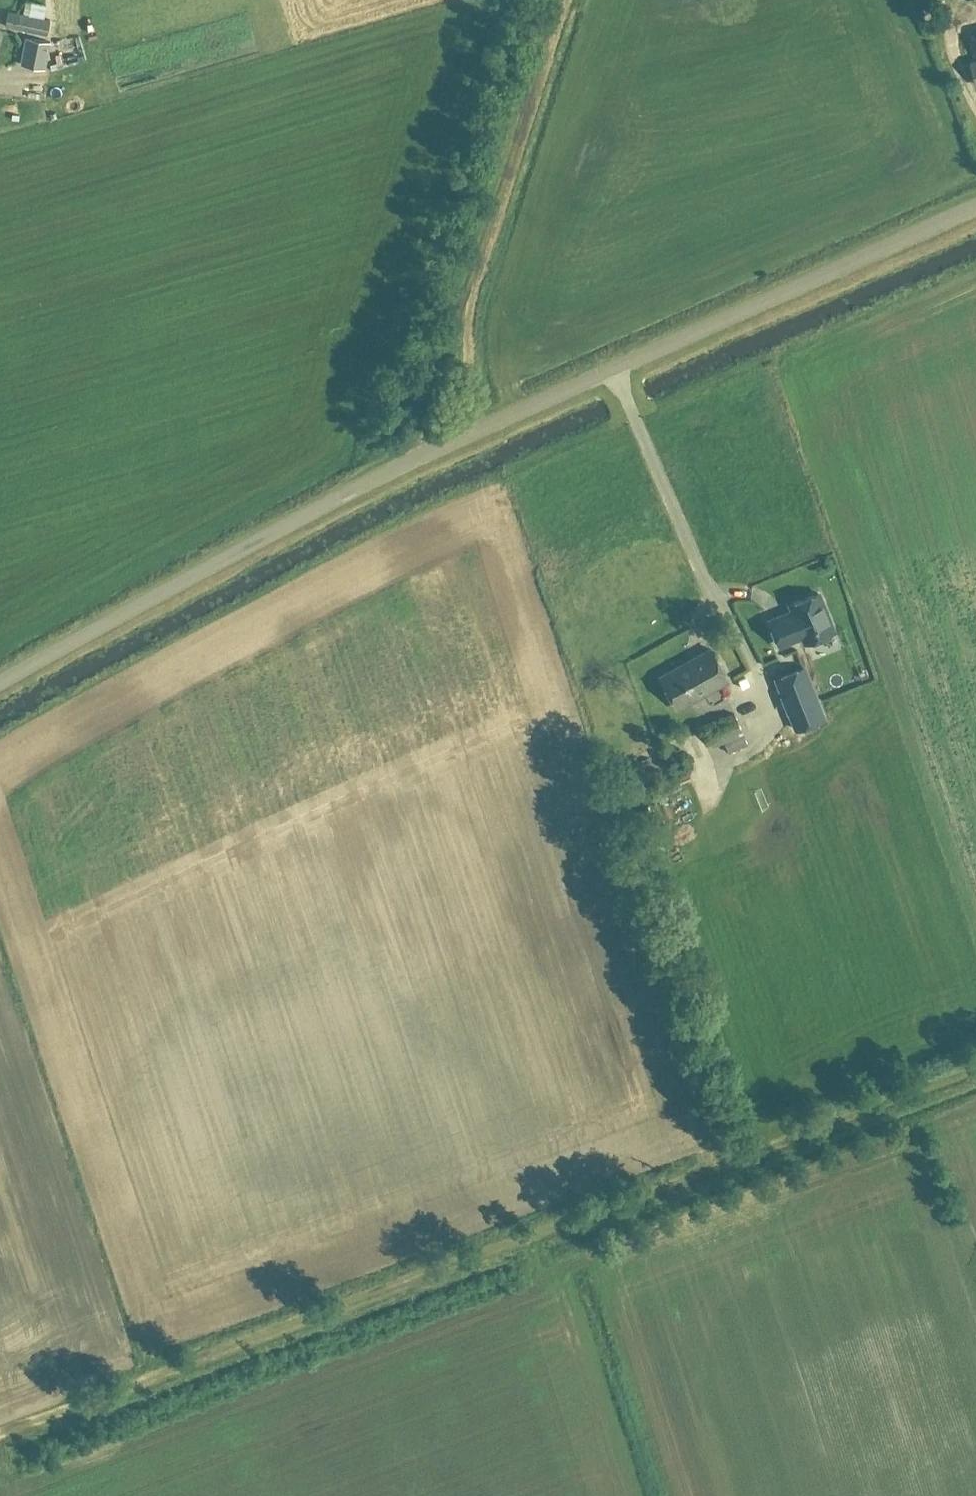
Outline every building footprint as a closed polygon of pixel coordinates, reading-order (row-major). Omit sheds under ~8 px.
[(24,15),(8,12),(5,27),(48,36),(51,20),(45,19),(48,4),(29,0),(27,0),(24,15)] [(46,70),(53,42),(26,36),(21,64),(46,70)] [(51,64),(52,70),(65,67),(62,53),(56,55),(58,62),(51,64)] [(796,612),(772,621),(782,645),(805,636),(808,642),(836,631),(820,592),(793,603),(796,612)] [(704,694),(730,680),(712,648),(687,662),(704,694)] [(704,694),(687,662),(661,677),(679,708),(704,694)] [(798,730),(826,719),(805,666),(777,677),(798,730)] [(817,677),(831,703),(850,692),(836,667),(817,677)] [(688,728),(683,709),(669,712),(674,731),(688,728)] [(713,747),(724,742),(744,734),(734,713),(704,726),(713,747)] [(744,734),(724,742),(729,753),(749,744),(744,734)]
